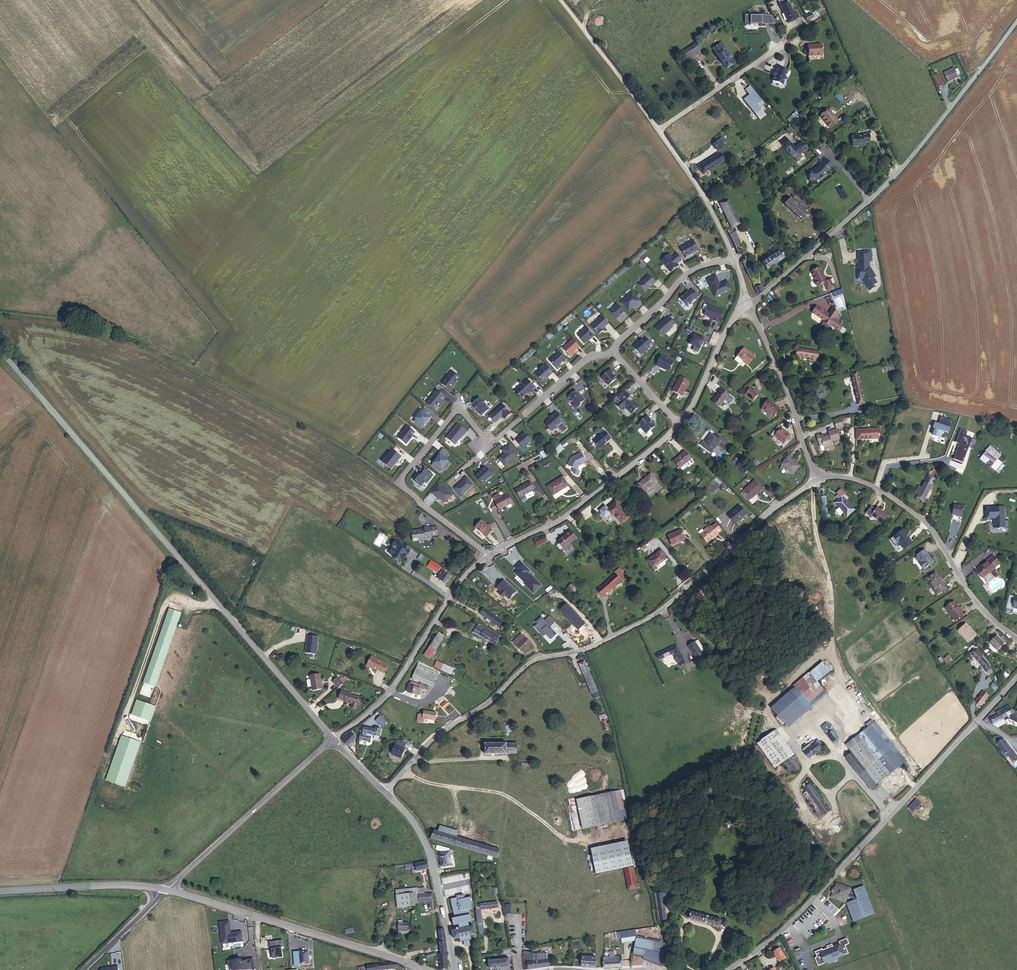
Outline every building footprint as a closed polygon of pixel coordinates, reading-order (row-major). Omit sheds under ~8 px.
[(798,20),(789,1),(781,5),(790,24),(798,20)] [(807,21),(814,17),(811,12),(804,17),(807,21)] [(745,24),(773,24),(772,15),(745,15),(745,24)] [(822,55),(822,45),(813,45),(813,44),(807,45),(808,56),(822,55)] [(731,64),(735,61),(723,45),(714,53),(718,58),(716,59),(724,70),(726,69),(728,73),(735,69),(731,64)] [(698,48),(685,57),(689,63),(702,54),(698,48)] [(787,71),(777,67),(776,72),(775,71),(773,76),(774,76),(772,81),(782,85),(787,71)] [(940,87),(943,85),(938,74),(934,76),(940,87)] [(956,74),(945,78),(950,88),(960,84),(959,80),(957,76),(956,74)] [(761,110),(755,101),(750,104),(757,113),(761,110)] [(828,127),(836,120),(833,116),(832,117),(826,110),(818,116),(828,127)] [(790,122),(798,114),(795,111),(787,119),(790,122)] [(869,143),(869,135),(862,135),(862,136),(858,136),(852,136),(853,146),(863,146),(863,143),(869,143)] [(726,141),(723,137),(714,144),(718,149),(724,144),(723,143),(726,141)] [(809,153),(803,147),(797,153),(791,146),(786,151),(800,166),(805,161),(804,160),(806,159),(804,157),(809,153)] [(722,159),(718,152),(699,163),(698,164),(702,171),(722,159)] [(809,174),(809,181),(817,180),(827,173),(825,171),(831,166),(825,159),(819,164),(815,168),(816,169),(814,171),(811,171),(811,174),(809,174)] [(843,187),(839,190),(844,197),(848,195),(843,187)] [(736,218),(723,196),(717,200),(730,222),(736,218)] [(796,216),(801,211),(804,208),(789,196),(782,205),(796,216)] [(805,214),(801,211),(796,216),(800,220),(805,214)] [(729,229),(726,231),(735,244),(740,242),(733,232),(731,233),(729,229)] [(692,240),(679,248),(684,257),(697,249),(692,240)] [(784,246),(779,241),(777,242),(775,243),(780,249),(784,246)] [(778,258),(773,252),(758,263),(762,269),(778,258)] [(680,259),(675,253),(670,257),(667,253),(659,259),(668,272),(677,265),(675,263),(680,259)] [(867,254),(862,254),(862,266),(865,266),(865,269),(862,269),(861,270),(861,273),(862,274),(861,275),(861,281),(867,281),(871,288),(871,289),(873,292),(879,288),(878,286),(881,284),(878,280),(880,278),(873,268),(873,263),(876,263),(875,254),(873,254),(867,254)] [(748,266),(743,269),(746,276),(751,273),(748,266)] [(831,283),(825,270),(816,274),(820,283),(822,287),(828,285),(831,283)] [(647,274),(636,283),(643,291),(647,287),(647,288),(651,285),(650,284),(653,281),(647,274)] [(716,275),(707,280),(715,297),(731,289),(727,281),(723,283),(723,284),(721,285),(716,275)] [(687,291),(686,290),(677,298),(684,306),(696,296),(690,289),(687,291)] [(632,292),(621,302),(629,312),(641,301),(632,292)] [(623,313),(615,303),(608,310),(614,318),(619,314),(620,316),(623,313)] [(723,312),(708,305),(704,315),(711,318),(712,319),(719,322),(723,312)] [(843,315),(837,311),(832,317),(821,308),(816,314),(828,323),(827,324),(833,328),(843,315)] [(601,329),(599,328),(606,322),(600,314),(588,324),(595,332),(595,331),(596,333),(601,329)] [(673,322),(667,316),(664,319),(663,318),(652,328),(659,336),(670,326),(670,325),(673,322)] [(591,334),(584,325),(575,333),(582,341),(588,336),(588,337),(591,334)] [(704,340),(693,335),(689,344),(694,346),(692,350),(697,352),(699,351),(704,340)] [(570,337),(560,346),(567,354),(577,345),(570,337)] [(648,342),(644,337),(641,339),(639,337),(631,345),(638,354),(647,346),(645,344),(648,342)] [(747,348),(739,354),(747,364),(755,357),(747,348)] [(547,359),(554,367),(557,365),(556,363),(560,360),(560,361),(564,358),(557,350),(547,359)] [(799,358),(820,362),(821,354),(801,351),(799,358)] [(660,367),(667,370),(671,360),(658,354),(653,365),(660,368),(660,367)] [(550,370),(542,361),(540,363),(539,361),(535,366),(536,367),(531,370),(540,380),(550,370)] [(608,367),(598,375),(606,384),(613,377),(609,372),(611,370),(608,367)] [(450,370),(442,385),(451,390),(460,376),(450,370)] [(526,390),(532,384),(525,376),(513,386),(520,394),(524,391),(523,390),(525,389),(526,390)] [(677,376),(669,390),(679,395),(687,381),(677,376)] [(859,405),(865,403),(861,381),(855,382),(859,405)] [(753,391),(750,388),(745,394),(753,401),(758,395),(754,392),(754,393),(753,392),(753,391)] [(436,410),(445,395),(436,389),(426,404),(436,410)] [(625,392),(614,402),(619,408),(623,404),(629,412),(635,406),(635,405),(628,397),(629,396),(625,392)] [(719,398),(713,405),(720,410),(729,399),(721,393),(717,397),(719,398)] [(577,396),(570,403),(577,409),(577,410),(579,413),(581,413),(584,409),(584,408),(585,406),(586,406),(586,404),(583,401),(577,396)] [(479,397),(471,404),(482,416),(490,409),(479,397)] [(768,400),(762,408),(774,417),(780,409),(768,400)] [(495,423),(501,417),(505,420),(512,413),(502,403),(489,417),(495,423)] [(424,407),(422,410),(430,416),(432,413),(424,407)] [(412,422),(423,429),(431,417),(420,410),(412,422)] [(560,418),(553,410),(550,413),(546,415),(547,416),(542,419),(542,421),(545,424),(545,425),(548,428),(557,420),(557,421),(560,418)] [(644,415),(635,423),(637,426),(638,425),(644,432),(651,425),(646,419),(647,418),(644,415)] [(935,422),(933,428),(935,428),(933,435),(947,439),(951,427),(950,427),(952,420),(941,416),(939,423),(935,422)] [(844,420),(835,424),(838,432),(845,429),(844,420)] [(458,424),(446,438),(455,445),(467,431),(458,424)] [(880,440),(880,429),(856,429),(856,440),(880,440)] [(835,449),(834,445),(842,442),(838,432),(830,435),(831,438),(822,442),(821,438),(817,439),(823,454),(824,455),(826,454),(827,453),(826,452),(835,449)] [(607,434),(595,445),(601,451),(613,441),(607,434)] [(770,440),(784,451),(790,443),(778,435),(776,437),(774,436),(770,440)] [(721,444),(711,437),(705,446),(703,445),(700,450),(712,458),(721,444)] [(509,443),(501,450),(504,453),(498,459),(505,467),(519,454),(509,443)] [(560,444),(554,449),(558,454),(564,449),(560,444)] [(989,447),(986,452),(996,460),(990,467),(998,473),(1003,466),(1001,464),(1002,463),(997,459),(1000,455),(989,447)] [(391,470),(402,457),(393,449),(382,463),(391,470)] [(432,464),(441,471),(449,461),(445,458),(449,453),(444,449),(432,464)] [(686,451),(674,461),(680,468),(685,463),(688,466),(689,466),(693,462),(693,461),(686,451)] [(986,452),(980,459),(990,467),(996,460),(986,452)] [(575,460),(570,468),(579,473),(582,468),(588,465),(585,456),(575,460)] [(741,466),(737,462),(732,467),(737,471),(741,466)] [(800,470),(787,463),(782,473),(795,479),(800,470)] [(482,484),(493,475),(486,466),(475,475),(482,484)] [(741,466),(737,471),(745,478),(749,473),(742,466),(741,466)] [(930,471),(929,474),(936,478),(939,472),(934,469),(932,472),(930,471)] [(453,488),(461,497),(474,485),(466,476),(453,488)] [(658,484),(652,476),(645,482),(639,485),(647,496),(654,491),(652,488),(658,484)] [(569,487),(563,478),(549,487),(554,496),(569,487)] [(916,498),(923,502),(932,485),(925,482),(922,487),(919,486),(915,493),(918,494),(916,498)] [(439,483),(431,492),(445,504),(453,495),(439,483)] [(534,491),(530,484),(516,491),(520,498),(534,491)] [(762,494),(755,487),(743,497),(750,505),(762,494)] [(496,502),(501,510),(514,503),(510,495),(503,499),(501,496),(499,495),(496,497),(495,499),(497,502),(496,502)] [(836,499),(841,504),(845,500),(840,495),(836,499)] [(622,525),(630,520),(618,504),(608,511),(613,518),(616,517),(622,525)] [(854,516),(841,504),(836,509),(849,521),(854,516)] [(963,517),(965,506),(954,504),(952,516),(963,517)] [(889,516),(878,507),(876,509),(872,506),(867,513),(882,524),(889,516)] [(729,517),(735,524),(745,516),(738,508),(729,517)] [(994,533),(1005,533),(1004,512),(985,512),(986,526),(994,526),(994,533)] [(490,539),(495,532),(493,530),(490,528),(482,522),(477,529),(490,539)] [(849,540),(857,525),(851,522),(843,536),(849,540)] [(423,529),(410,531),(411,541),(417,540),(417,543),(422,542),(422,539),(430,538),(429,535),(436,534),(435,526),(428,527),(428,526),(422,527),(423,529)] [(704,536),(699,539),(705,547),(713,542),(717,540),(717,539),(722,535),(716,528),(712,532),(711,531),(708,533),(707,532),(703,535),(704,536)] [(912,543),(903,530),(890,539),(895,546),(898,547),(901,544),(904,549),(912,543)] [(578,540),(572,533),(559,542),(567,553),(573,548),(571,545),(578,540)] [(667,540),(671,550),(684,544),(680,534),(667,540)] [(538,550),(548,542),(543,536),(533,544),(538,550)] [(404,563),(411,547),(395,540),(388,556),(404,563)] [(933,562),(925,550),(916,555),(921,562),(920,563),(923,569),(933,562)] [(1006,554),(1000,552),(999,555),(1002,557),(1003,556),(1005,556),(1004,558),(1009,560),(1011,556),(1006,554)] [(652,574),(666,563),(660,554),(645,565),(652,574)] [(982,566),(976,570),(983,578),(995,568),(994,567),(999,563),(993,556),(988,560),(988,561),(982,566)] [(440,569),(443,565),(432,559),(430,563),(440,569)] [(532,577),(526,571),(528,569),(521,562),(516,568),(518,570),(515,573),(526,584),(525,584),(533,593),(541,585),(533,577),(532,577)] [(452,574),(444,569),(439,577),(447,581),(452,574)] [(927,578),(938,594),(946,588),(936,573),(927,578)] [(616,579),(613,582),(618,587),(621,585),(616,579)] [(504,580),(497,588),(501,592),(499,594),(503,598),(505,595),(509,599),(516,591),(504,580)] [(618,587),(613,582),(598,594),(604,600),(618,587)] [(568,587),(573,593),(576,590),(571,584),(568,587)] [(1009,597),(1006,608),(1010,609),(1014,608),(1016,609),(1016,597),(1013,596),(1012,598),(1009,597)] [(558,609),(560,610),(567,603),(566,602),(558,609)] [(957,607),(953,602),(945,608),(955,621),(963,614),(958,606),(957,607)] [(567,603),(560,610),(578,630),(586,623),(567,603)] [(493,619),(498,623),(501,619),(488,607),(484,611),(489,616),(488,618),(492,621),(493,619)] [(169,608),(144,682),(156,686),(182,612),(169,608)] [(539,632),(542,630),(546,634),(551,640),(557,634),(552,628),(551,628),(551,626),(555,622),(549,616),(545,620),(541,617),(536,622),(537,624),(534,627),(539,632)] [(475,629),(493,642),(498,635),(480,622),(475,629)] [(965,623),(958,630),(969,642),(976,635),(965,623)] [(446,632),(440,629),(426,650),(432,653),(446,632)] [(252,634),(258,640),(262,636),(256,630),(252,634)] [(523,654),(533,646),(523,634),(513,642),(523,654)] [(307,644),(306,653),(316,654),(318,637),(308,635),(307,644)] [(996,636),(990,642),(997,650),(1004,643),(996,636)] [(694,640),(701,650),(703,649),(696,639),(694,640)] [(701,650),(694,640),(688,644),(695,655),(701,650)] [(668,653),(673,651),(679,663),(685,660),(677,642),(658,650),(661,656),(668,653)] [(988,660),(978,649),(975,651),(974,649),(970,652),(983,666),(986,672),(990,669),(987,663),(985,662),(988,660)] [(949,655),(943,660),(946,663),(952,658),(949,655)] [(388,665),(372,656),(367,666),(370,668),(371,667),(377,671),(378,670),(384,673),(388,665)] [(455,668),(439,658),(435,663),(452,674),(455,668)] [(831,667),(824,659),(806,675),(813,683),(831,667)] [(408,692),(418,695),(418,694),(420,695),(421,689),(427,690),(428,686),(422,685),(423,683),(433,687),(439,673),(418,665),(412,678),(421,682),(420,684),(411,682),(408,692)] [(1000,676),(1004,679),(1008,674),(1005,671),(1000,676)] [(813,683),(806,675),(805,674),(790,687),(807,707),(822,693),(813,683)] [(326,692),(324,676),(314,678),(316,694),(326,692)] [(337,684),(343,690),(347,686),(341,679),(337,684)] [(457,682),(455,686),(465,691),(468,687),(457,682)] [(983,691),(975,702),(980,706),(988,695),(983,691)] [(363,706),(365,698),(347,693),(344,701),(363,706)] [(803,712),(787,693),(768,709),(784,728),(803,712)] [(137,699),(132,714),(150,721),(155,705),(137,699)] [(436,720),(437,713),(424,711),(424,715),(420,714),(418,715),(418,721),(418,722),(422,723),(424,722),(424,719),(436,720)] [(383,714),(378,718),(384,724),(389,720),(383,714)] [(998,718),(997,716),(991,719),(992,722),(985,725),(987,731),(1007,720),(1004,715),(998,718)] [(593,719),(595,727),(602,726),(599,718),(593,719)] [(828,730),(822,723),(817,726),(823,734),(828,730)] [(384,734),(385,727),(379,726),(379,729),(368,727),(367,732),(365,732),(364,740),(374,741),(375,733),(384,734)] [(602,726),(595,727),(598,738),(604,736),(602,726)] [(864,789),(896,766),(884,751),(866,726),(841,745),(847,754),(859,769),(853,774),(864,789)] [(828,741),(836,736),(831,728),(828,730),(823,734),(828,741)] [(773,730),(753,743),(770,768),(779,763),(787,757),(790,755),(773,730)] [(355,733),(345,741),(349,745),(359,737),(355,733)] [(140,741),(122,735),(106,780),(124,786),(140,741)] [(391,753),(392,754),(401,758),(406,749),(404,748),(407,744),(398,740),(396,745),(395,744),(391,753)] [(811,741),(800,749),(805,757),(817,749),(811,741)] [(996,746),(991,750),(995,755),(993,757),(994,759),(996,757),(999,761),(1001,759),(1005,765),(1011,761),(1005,755),(1004,755),(998,749),(996,746)] [(516,748),(486,747),(485,758),(515,759),(516,748)] [(853,774),(859,769),(847,754),(841,758),(853,774)] [(788,770),(790,772),(795,768),(787,757),(779,763),(785,772),(788,770)] [(786,795),(773,778),(767,782),(780,799),(786,795)] [(801,787),(804,793),(809,799),(818,813),(824,809),(806,784),(801,787)] [(622,820),(617,790),(604,792),(610,822),(622,820)] [(610,822),(604,792),(573,798),(578,828),(610,822)] [(808,813),(815,808),(809,799),(804,793),(804,792),(796,797),(808,813)] [(916,798),(908,808),(912,812),(921,802),(916,798)] [(445,823),(443,828),(460,835),(462,830),(445,823)] [(443,828),(439,826),(435,836),(497,861),(501,852),(460,835),(443,828)] [(596,874),(633,866),(629,846),(592,854),(596,874)] [(446,867),(449,867),(448,857),(440,858),(441,874),(447,873),(446,867)] [(405,865),(406,869),(416,868),(417,871),(428,868),(427,861),(415,864),(405,865)] [(633,867),(625,869),(628,885),(627,885),(628,890),(640,888),(639,883),(636,884),(633,867)] [(848,895),(851,888),(836,883),(831,897),(845,903),(847,897),(848,895)] [(874,914),(864,886),(853,890),(856,898),(848,895),(847,897),(855,900),(846,903),(853,922),(874,914)] [(396,890),(398,908),(415,906),(415,903),(433,900),(432,894),(425,894),(424,888),(418,888),(417,888),(396,890)] [(656,894),(659,920),(667,919),(664,901),(663,893),(662,893),(661,890),(656,891),(657,893),(656,894)] [(670,892),(663,893),(664,901),(671,900),(670,892)] [(457,898),(451,899),(455,918),(456,925),(459,924),(460,929),(452,931),(454,939),(460,938),(461,941),(463,941),(469,940),(471,939),(470,936),(476,935),(474,926),(469,927),(468,922),(472,922),(469,909),(472,909),(471,906),(471,897),(464,898),(463,895),(457,897),(457,898)] [(497,902),(475,905),(476,910),(481,910),(497,908),(497,902)] [(721,918),(691,912),(689,920),(720,927),(721,918)] [(398,923),(398,934),(409,934),(409,923),(402,923),(399,923),(398,923)] [(442,927),(439,927),(437,928),(439,940),(437,940),(439,954),(445,953),(446,952),(442,927)] [(622,942),(636,940),(637,937),(636,930),(616,933),(617,933),(615,933),(616,937),(617,937),(617,938),(621,937),(622,942)] [(643,959),(662,966),(665,949),(663,949),(664,944),(652,941),(652,939),(648,939),(648,941),(643,940),(644,938),(641,937),(637,937),(636,940),(633,954),(642,955),(643,959)] [(822,949),(815,952),(817,957),(815,958),(818,966),(827,962),(828,964),(838,960),(838,958),(848,953),(845,945),(849,944),(847,938),(839,942),(839,943),(840,945),(833,947),(833,946),(827,948),(823,950),(822,949)] [(271,949),(273,959),(283,957),(282,947),(284,947),(282,940),(273,941),(274,948),(271,949)] [(533,952),(526,950),(527,960),(534,958),(534,955),(533,952)] [(534,958),(545,957),(544,950),(543,950),(543,954),(534,955),(534,958)] [(294,952),(295,966),(300,966),(300,965),(310,964),(309,951),(294,952)] [(782,951),(775,955),(779,962),(786,958),(782,951)] [(603,963),(604,968),(622,966),(621,956),(615,957),(615,952),(609,952),(609,957),(603,957),(603,963)] [(438,959),(439,967),(445,967),(446,966),(445,953),(439,954),(434,954),(435,959),(438,959)] [(589,957),(582,956),(582,960),(581,967),(596,968),(596,957),(591,957),(591,955),(589,955),(589,957)] [(502,960),(499,960),(500,968),(510,967),(509,959),(508,959),(508,957),(506,957),(506,956),(501,957),(502,960)] [(498,957),(488,957),(489,969),(500,968),(499,960),(499,958),(498,958),(498,957)] [(528,968),(547,965),(545,957),(534,958),(527,960),(528,968)] [(230,969),(240,969),(242,969),(255,969),(253,958),(246,959),(247,961),(241,961),(241,960),(241,959),(227,961),(228,965),(230,965),(230,969)]
